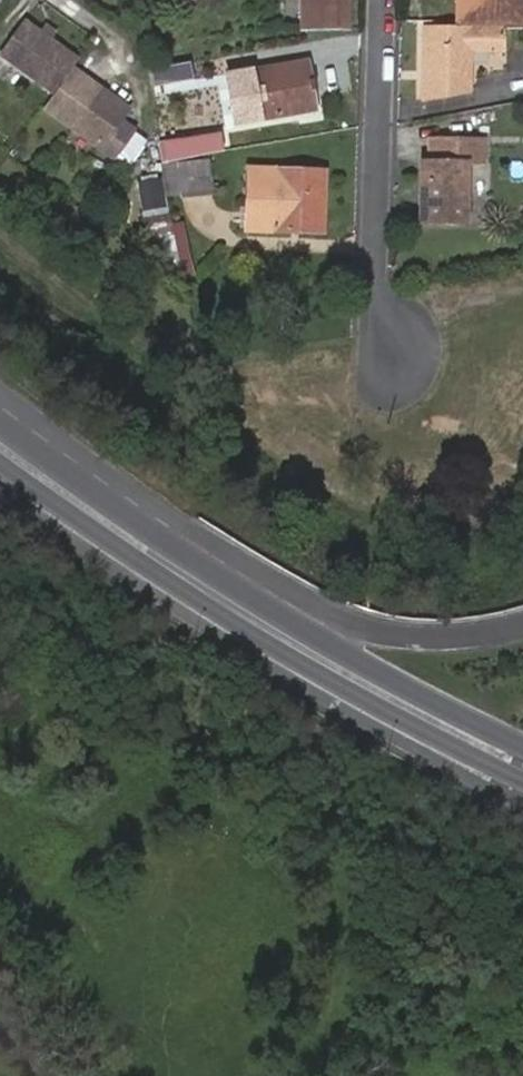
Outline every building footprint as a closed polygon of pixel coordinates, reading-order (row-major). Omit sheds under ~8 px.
[(196,5),(195,0),(161,0),(162,8),(196,5)] [(305,27),(348,28),(348,0),(305,0),(305,27)] [(466,24),(522,18),(522,0),(463,0),(466,24)] [(23,27),(0,56),(0,62),(49,99),(67,75),(74,65),(23,27)] [(431,99),(471,91),(471,53),(501,51),(500,29),(466,30),(432,32),(431,99)] [(255,117),(309,107),(300,55),(248,64),(255,117)] [(96,96),(67,75),(49,99),(39,111),(108,163),(127,137),(114,127),(122,116),(102,101),(99,105),(93,100),(96,96)] [(184,85),(155,88),(159,125),(188,121),(184,85)] [(102,101),(96,96),(93,100),(99,105),(102,101)] [(223,152),(220,135),(165,145),(168,162),(223,152)] [(465,216),(467,160),(483,160),(484,136),(432,136),(432,157),(422,156),(421,215),(465,216)] [(165,145),(157,147),(159,163),(168,162),(165,145)] [(328,163),(247,164),(247,227),(327,231),(328,163)] [(165,175),(170,198),(217,197),(216,173),(165,175)] [(165,209),(160,175),(135,179),(141,213),(165,209)] [(158,215),(142,219),(146,238),(162,235),(158,215)]
